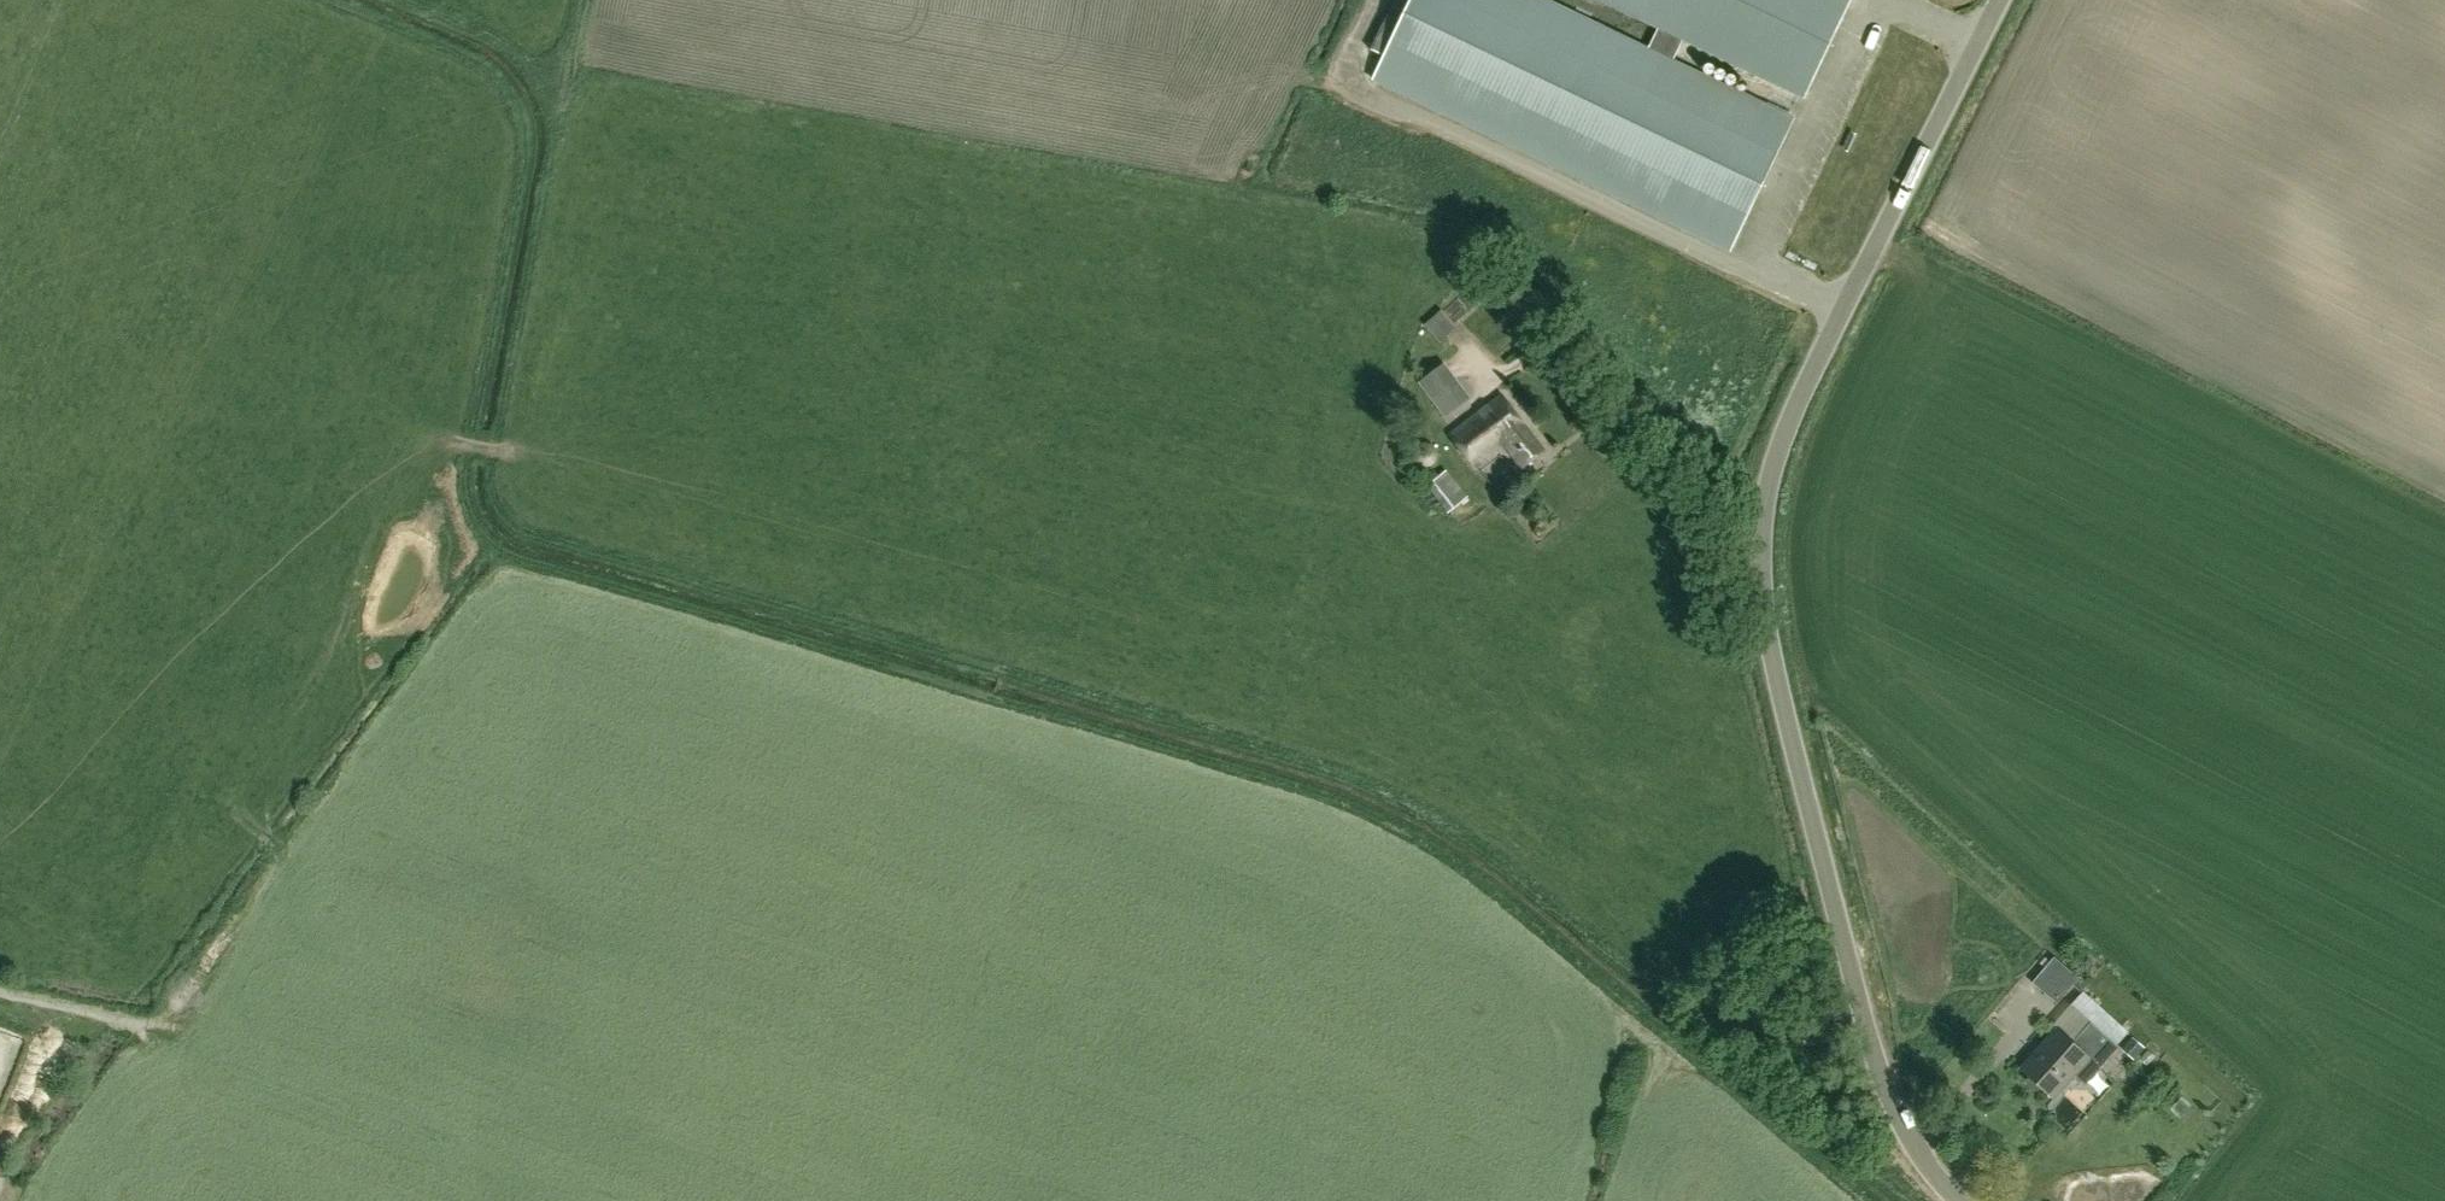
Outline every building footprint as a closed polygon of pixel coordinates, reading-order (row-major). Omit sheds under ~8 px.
[(1659,30),(1650,48),(1550,0),(1394,0),(1371,49),(1386,56),(1374,80),(1730,252),(1796,118),(1675,59),(1683,41),(1804,99),(1852,0),(1598,0),(1659,30)] [(1877,65),(1885,58),(1869,36),(1860,43),(1877,65)] [(1447,310),(1432,320),(1444,336),(1458,325),(1447,310)] [(1423,376),(1453,402),(1469,383),(1440,357),(1423,376)] [(1545,453),(1504,397),(1450,436),(1475,470),(1505,448),(1522,470),(1545,453)] [(1447,515),(1469,497),(1447,470),(1426,487),(1447,515)] [(2057,1003),(2080,977),(2062,962),(2055,956),(2032,982),(2057,1003)] [(2101,1070),(2130,1033),(2083,993),(2054,1027),(2056,1029),(2021,1069),(2055,1099),(2089,1060),(2101,1070)]
